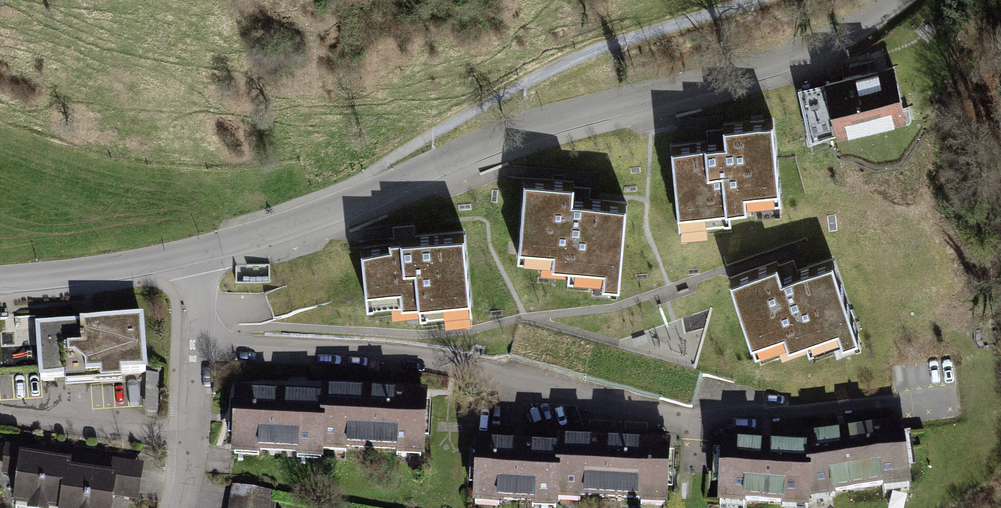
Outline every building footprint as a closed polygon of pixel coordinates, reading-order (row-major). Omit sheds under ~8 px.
[(886,75),(815,95),(829,148),(901,128),(886,75)] [(709,153),(679,155),(683,214),(727,211),(725,195),(781,192),(778,149),(740,152),(739,130),(708,132),(709,153)] [(572,169),(531,165),(520,251),(544,254),(542,269),(613,277),(627,165),(573,159),(572,169)] [(403,238),(363,240),(366,295),(449,291),(450,309),(468,308),(464,228),(402,232),(403,238)] [(794,258),(722,280),(746,359),(799,343),(804,359),(855,344),(829,258),(797,268),(794,258)] [(40,327),(44,381),(149,374),(145,319),(40,327)] [(321,391),(320,404),(318,450),(420,455),(423,397),(321,391)] [(318,450),(320,404),(230,397),(225,454),(316,461),(318,450)] [(803,440),(803,452),(802,501),(907,491),(900,431),(803,440)] [(550,442),(551,451),(548,502),(660,507),(663,447),(550,442)] [(551,451),(471,447),(467,507),(548,507),(548,502),(551,451)] [(713,507),(801,507),(802,501),(803,452),(716,448),(713,507)] [(15,454),(6,507),(12,507),(106,507),(108,497),(137,501),(143,464),(66,452),(64,462),(15,454)] [(271,500),(231,494),(229,507),(270,507),(271,500)]
